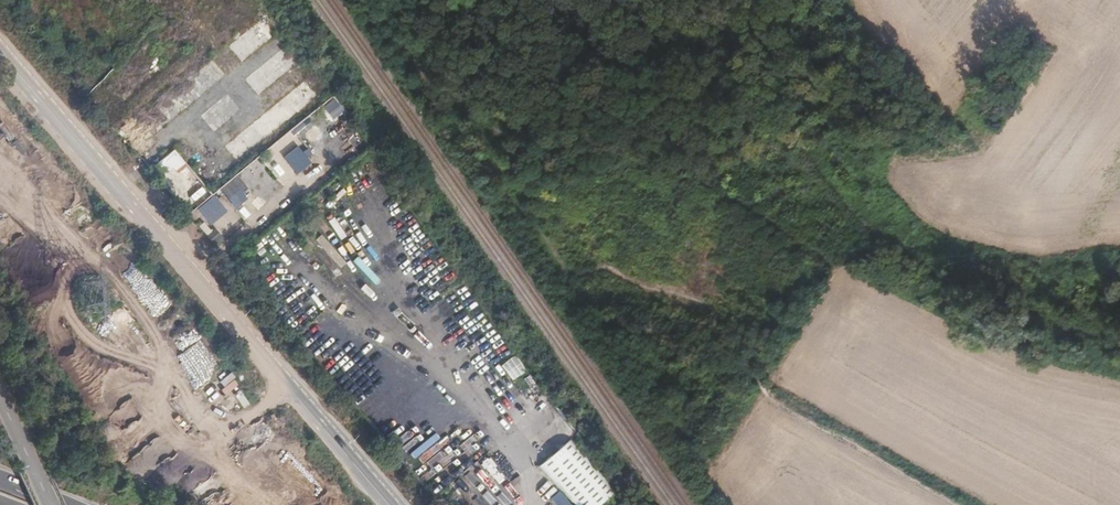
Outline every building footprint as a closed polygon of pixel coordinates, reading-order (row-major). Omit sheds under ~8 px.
[(240,60),(267,37),(252,20),(226,44),(240,60)] [(282,42),(242,77),(257,94),(296,59),(282,42)] [(129,122),(144,139),(225,74),(211,56),(129,122)] [(221,143),(235,160),(317,96),(304,79),(221,143)] [(225,92),(200,114),(213,129),(239,107),(225,92)] [(297,145),(282,156),(295,174),(310,163),(297,145)] [(234,205),(249,190),(234,175),(219,189),(234,205)] [(197,213),(208,224),(221,212),(210,201),(197,213)]
